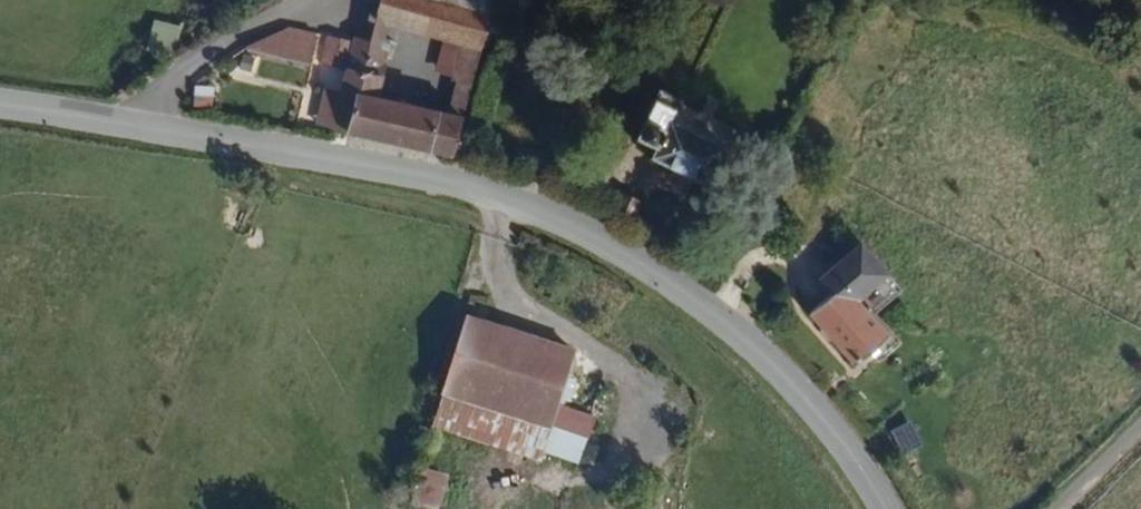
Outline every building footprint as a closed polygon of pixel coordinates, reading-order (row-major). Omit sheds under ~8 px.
[(486,0),(366,0),(360,27),(447,47),(473,52),(486,0)] [(173,57),(183,27),(155,19),(146,48),(173,57)] [(294,77),(301,45),(266,39),(228,65),(294,77)] [(448,156),(466,83),(449,81),(443,110),(367,93),(376,43),(360,40),(357,50),(344,48),(334,101),(325,104),(322,122),(330,123),(327,140),(448,156)] [(466,83),(473,52),(447,47),(441,79),(449,81),(466,83)] [(723,192),(756,125),(700,100),(702,95),(678,84),(652,138),(676,150),(669,164),(723,192)] [(849,301),(872,273),(843,246),(811,283),(825,294),(802,318),(858,365),(870,350),(881,360),(897,342),(849,301)] [(547,431),(571,353),(472,316),(443,396),(547,431)] [(906,417),(886,428),(901,455),(921,444),(906,417)] [(429,508),(443,508),(454,478),(426,468),(414,504),(429,508)]
